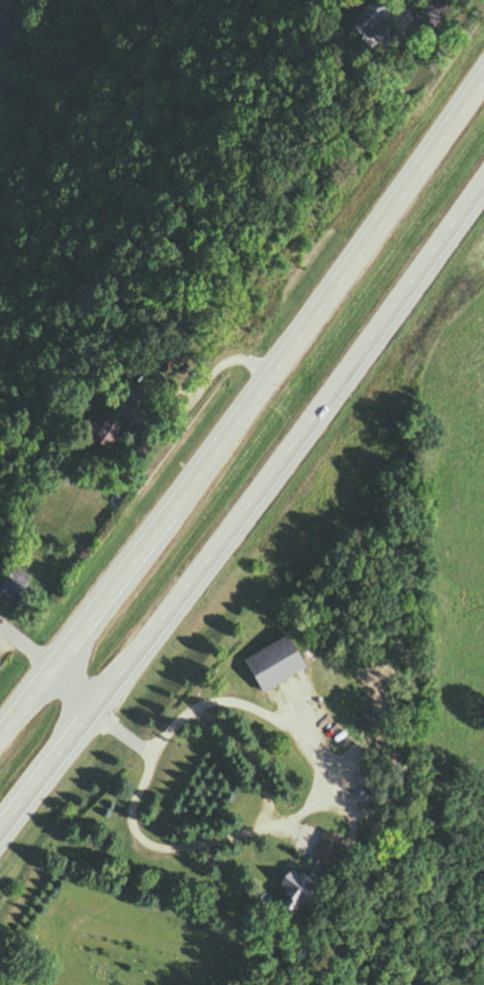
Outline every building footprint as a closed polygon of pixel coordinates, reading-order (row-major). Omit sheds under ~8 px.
[(385,21),(364,2),(346,22),(376,50),(392,33),(382,23),(385,21)] [(80,440),(99,452),(120,418),(100,406),(80,440)] [(0,576),(0,604),(9,609),(27,578),(6,565),(0,576)] [(235,659),(253,693),(300,668),(282,635),(235,659)] [(333,840),(318,830),(298,860),(313,870),(333,840)] [(291,873),(266,877),(270,905),(296,901),(291,873)]
